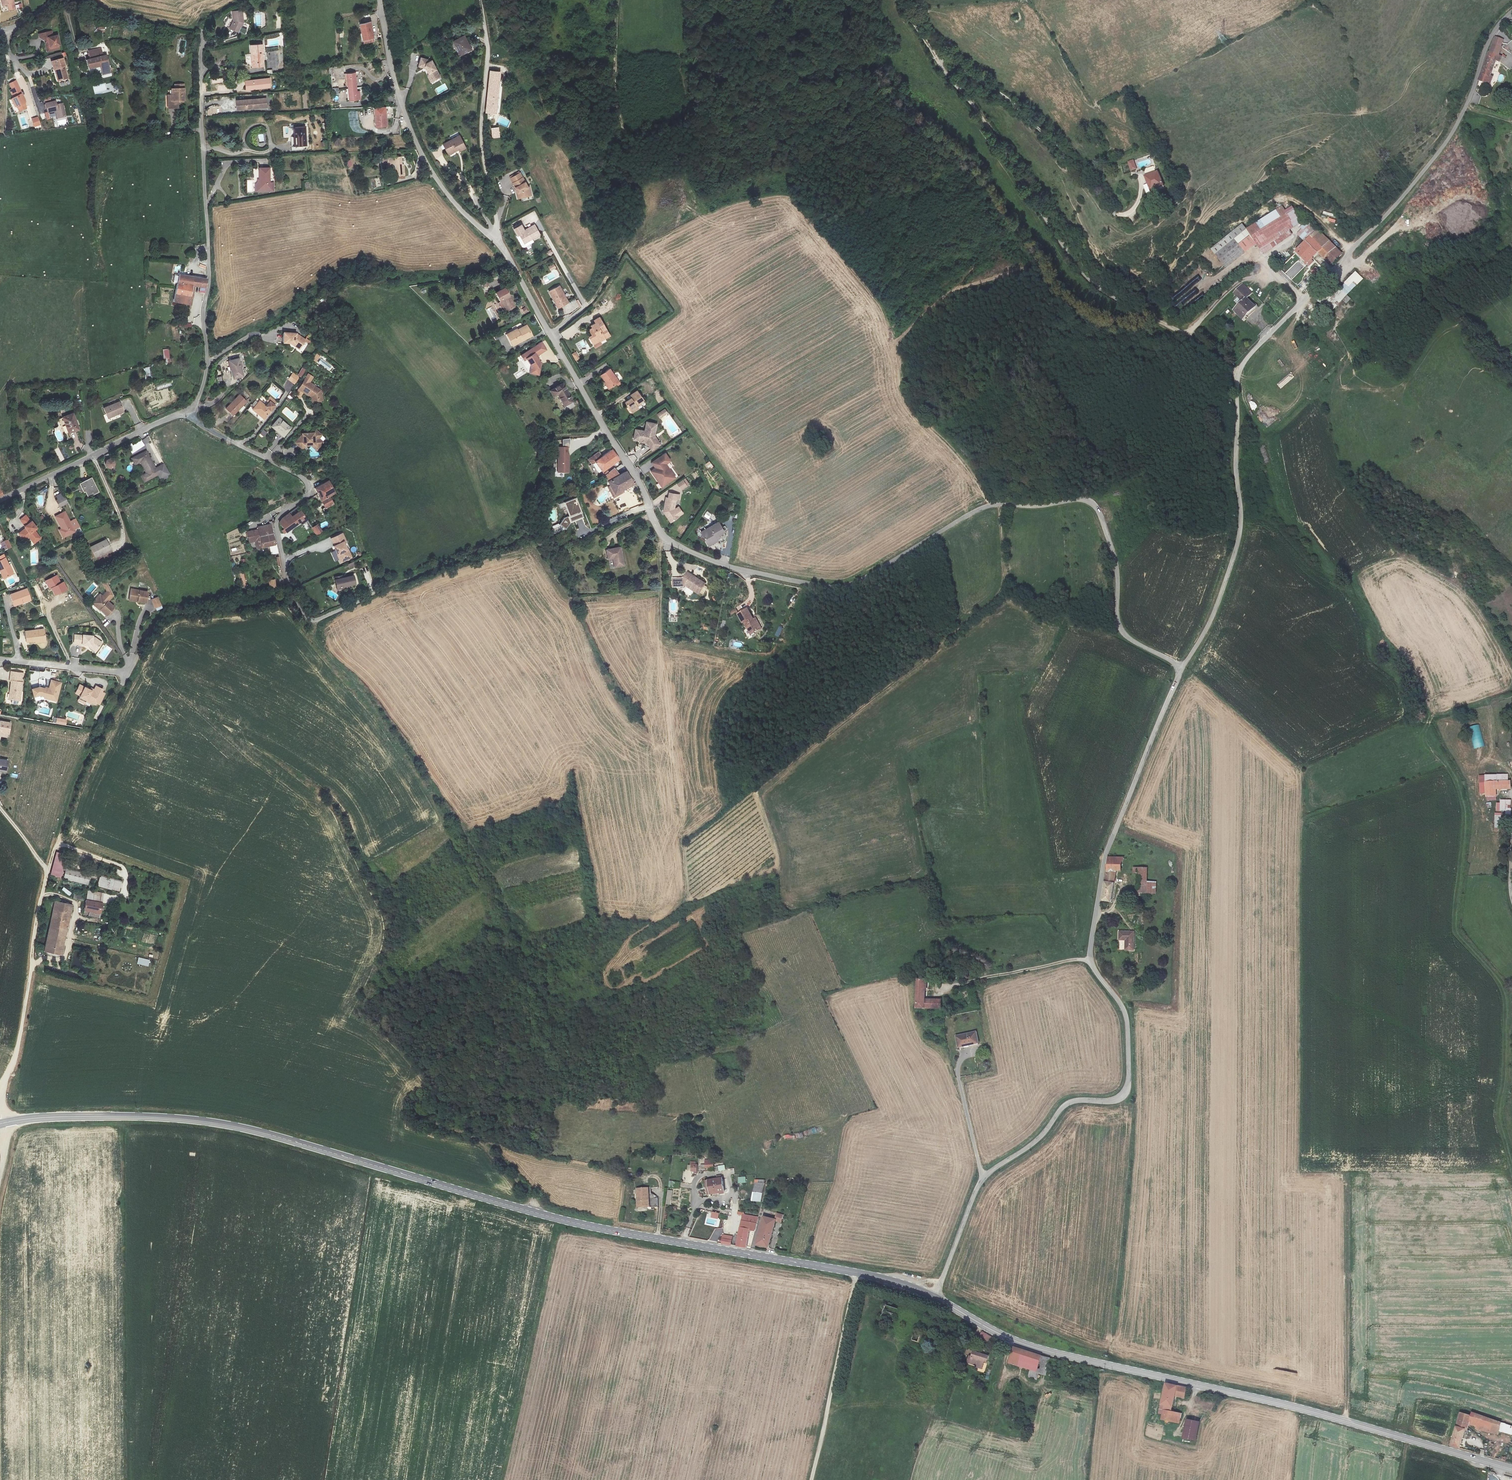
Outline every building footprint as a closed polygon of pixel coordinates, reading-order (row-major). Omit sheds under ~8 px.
[(3,6),(8,5),(9,11),(16,10),(14,0),(2,0),(3,6)] [(241,10),(232,11),(233,20),(230,28),(239,32),(243,22),(241,10)] [(371,22),(360,24),(363,40),(374,38),(371,22)] [(58,36),(54,37),(53,31),(39,34),(40,37),(44,39),(45,39),(48,52),(60,49),(59,45),(60,44),(58,36)] [(466,36),(454,42),(461,55),(472,50),(466,36)] [(1490,51),(1489,51),(1483,69),(1479,80),(1490,84),(1493,75),(1491,75),(1495,60),(1497,61),(1499,54),(1502,46),(1501,45),(1503,39),(1496,36),(1490,51)] [(263,45),(251,46),(253,68),(265,67),(263,45)] [(89,50),(91,59),(103,56),(101,48),(89,50)] [(103,56),(91,59),(88,60),(90,69),(102,66),(104,74),(110,72),(107,55),(103,56)] [(68,79),(66,69),(62,70),(61,68),(65,67),(63,59),(52,61),(54,70),(56,69),(56,71),(56,72),(58,81),(68,79)] [(429,61),(422,59),(420,67),(427,69),(430,74),(429,77),(432,82),(442,76),(432,61),(430,62),(429,61)] [(500,73),(490,72),(486,113),(496,114),(500,73)] [(355,73),(347,73),(350,101),(361,100),(360,91),(357,92),(355,73)] [(270,79),(245,81),(246,90),(257,89),(257,88),(262,88),(271,88),(270,79)] [(12,89),(10,90),(13,97),(11,98),(16,107),(17,106),(20,111),(27,108),(24,103),(26,102),(16,80),(9,84),(12,89)] [(168,96),(169,107),(178,107),(178,100),(185,100),(184,83),(175,84),(175,89),(172,89),(173,96),(168,96)] [(236,100),(237,110),(268,107),(267,98),(236,100)] [(47,112),(55,110),(57,118),(66,116),(62,103),(56,105),(55,101),(45,104),(47,112)] [(212,106),(212,114),(220,114),(219,106),(212,106)] [(386,107),(375,108),(376,127),(387,127),(386,107)] [(293,126),(295,145),(306,144),(305,125),(293,126)] [(449,155),(459,150),(460,151),(466,148),(460,136),(443,144),(449,155)] [(388,168),(393,167),(393,176),(405,176),(405,165),(403,165),(402,156),(388,157),(388,168)] [(1135,160),(1129,162),(1132,172),(1138,170),(1135,160)] [(256,184),(256,192),(274,191),(274,183),(270,183),(270,168),(259,169),(260,180),(258,180),(258,182),(256,184)] [(1158,170),(1145,175),(1150,189),(1162,185),(1158,170)] [(520,173),(511,178),(518,192),(517,192),(518,198),(531,194),(530,186),(528,187),(520,173)] [(1242,223),(1211,249),(1226,266),(1256,243),(1262,253),(1291,234),(1289,230),(1302,221),(1292,206),(1284,210),(1282,206),(1246,229),(1242,223)] [(1298,233),(1305,241),(1316,230),(1306,222),(1301,227),(1303,228),(1298,233)] [(525,244),(540,235),(535,226),(528,230),(525,232),(521,224),(514,228),(518,236),(520,235),(525,244)] [(1319,250),(1333,263),(1345,252),(1319,227),(1316,230),(1305,241),(1295,252),(1306,262),(1319,250)] [(1312,270),(1313,272),(1319,277),(1325,270),(1322,267),(1319,270),(1316,267),(1312,270)] [(1319,277),(1313,272),(1309,276),(1314,282),(1314,281),(1319,277)] [(1329,313),(1362,279),(1356,272),(1322,306),(1329,313)] [(196,286),(206,288),(208,281),(208,280),(179,275),(177,284),(174,302),(192,305),(196,286)] [(1203,292),(1199,284),(1193,288),(1192,286),(1172,298),(1177,307),(1203,292)] [(1243,301),(1234,309),(1244,320),(1257,307),(1248,299),(1253,293),(1244,284),(1235,293),(1243,301)] [(558,308),(568,303),(560,286),(549,292),(558,308)] [(516,307),(506,288),(497,293),(502,302),(504,302),(509,311),(516,307)] [(1345,304),(1350,298),(1347,295),(1342,301),(1345,304)] [(601,342),(611,336),(600,318),(595,321),(596,323),(591,326),(592,328),(589,330),(592,335),(589,337),(596,348),(602,345),(601,342)] [(516,329),(506,334),(513,347),(533,337),(526,325),(516,330),(516,329)] [(299,349),(306,340),(296,334),(284,333),(283,343),(288,342),(299,349)] [(530,367),(529,373),(539,375),(542,362),(539,361),(536,357),(547,351),(541,342),(520,355),(524,361),(526,360),(530,367)] [(234,360),(230,361),(234,379),(243,377),(238,356),(234,357),(234,360)] [(619,382),(610,369),(601,375),(606,383),(605,383),(609,389),(619,382)] [(288,379),(295,384),(299,378),(293,373),(288,379)] [(324,400),(322,391),(310,382),(313,377),(309,374),(299,390),(308,396),(309,394),(312,395),(313,403),(324,400)] [(574,402),(563,384),(550,392),(553,397),(558,395),(565,407),(574,402)] [(626,403),(633,413),(642,407),(639,403),(642,400),(637,392),(631,396),(632,399),(626,403)] [(246,400),(240,394),(226,409),(233,415),(240,408),(239,407),(246,400)] [(120,401),(105,408),(109,418),(125,411),(120,401)] [(266,406),(261,401),(253,409),(265,419),(276,406),(271,401),(266,406)] [(665,409),(658,414),(660,418),(667,413),(665,409)] [(73,413),(63,417),(70,433),(80,430),(73,413)] [(292,428),(280,418),(271,427),(277,432),(278,431),(284,436),(292,428)] [(634,440),(642,441),(642,442),(646,443),(646,442),(647,442),(652,450),(661,444),(655,436),(657,424),(647,422),(645,431),(636,430),(634,440)] [(263,438),(267,433),(263,430),(259,435),(263,438)] [(302,436),(295,444),(303,450),(306,446),(311,446),(317,450),(323,442),(319,439),(322,435),(316,430),(314,433),(302,434),(302,436)] [(568,454),(568,448),(570,448),(570,439),(563,440),(563,447),(558,447),(558,472),(569,472),(569,454),(568,454)] [(612,450),(602,457),(595,462),(602,472),(619,459),(612,450)] [(147,473),(142,476),(145,482),(146,482),(159,474),(162,478),(170,474),(165,465),(157,469),(147,451),(133,458),(132,458),(135,464),(136,463),(141,461),(147,473)] [(593,464),(595,462),(602,457),(599,452),(589,459),(593,464)] [(651,471),(662,487),(676,478),(666,464),(671,461),(666,454),(652,463),(656,468),(651,471)] [(107,470),(116,467),(112,458),(104,461),(107,470)] [(704,465),(708,470),(713,466),(709,461),(704,465)] [(615,468),(605,477),(609,482),(620,475),(615,468)] [(620,475),(609,482),(617,495),(633,484),(626,472),(620,475)] [(92,478),(80,484),(84,493),(86,492),(89,498),(99,493),(92,478)] [(676,483),(681,490),(687,486),(689,484),(685,478),(682,479),(676,483)] [(329,482),(316,490),(327,508),(334,504),(329,497),(336,493),(329,482)] [(57,500),(56,501),(59,508),(68,503),(63,493),(55,497),(57,500)] [(678,499),(679,495),(669,493),(668,499),(666,498),(664,512),(665,512),(667,514),(666,515),(671,522),(684,514),(679,507),(674,510),(676,500),(678,499)] [(557,523),(551,525),(554,533),(565,529),(569,523),(583,517),(581,513),(575,497),(562,502),(558,504),(560,508),(564,506),(567,516),(563,518),(559,524),(557,523)] [(281,521),(280,523),(285,529),(282,531),(285,534),(303,520),(308,517),(303,510),(292,518),(289,515),(281,521)] [(70,522),(65,511),(55,516),(61,529),(59,530),(63,538),(75,532),(74,530),(80,527),(76,519),(70,522)] [(34,542),(40,537),(35,530),(37,528),(26,515),(20,520),(25,526),(24,526),(25,528),(19,533),(25,540),(29,536),(34,542)] [(701,532),(709,546),(718,541),(716,538),(719,537),(718,535),(724,532),(719,523),(701,532)] [(275,545),(270,524),(258,527),(259,529),(248,531),(250,541),(257,540),(258,548),(264,547),(275,545)] [(312,529),(316,536),(317,537),(324,532),(318,524),(312,529)] [(342,533),(330,538),(333,546),(332,546),(336,554),(336,555),(340,563),(352,557),(348,549),(347,549),(343,542),(346,541),(342,533)] [(1,543),(4,551),(12,547),(8,540),(1,543)] [(107,540),(91,547),(96,557),(112,550),(107,540)] [(606,549),(608,558),(613,557),(615,566),(623,564),(620,547),(606,549)] [(6,577),(14,573),(10,565),(9,565),(4,554),(0,556),(0,570),(4,578),(6,577)] [(704,583),(687,572),(683,577),(672,577),(672,587),(684,587),(684,586),(697,594),(704,583)] [(57,575),(46,581),(51,590),(52,589),(56,596),(68,590),(64,583),(62,584),(57,575)] [(342,576),(338,577),(338,579),(336,580),(338,588),(356,584),(354,576),(342,578),(342,576)] [(275,580),(268,581),(269,589),(276,588),(275,580)] [(114,607),(108,602),(114,596),(107,582),(103,584),(107,591),(103,596),(101,595),(93,603),(100,610),(101,610),(107,615),(114,607)] [(31,600),(27,589),(11,595),(14,606),(31,600)] [(131,589),(130,597),(129,600),(138,601),(146,602),(148,592),(131,589)] [(162,607),(158,597),(151,599),(155,609),(162,607)] [(746,607),(736,613),(742,622),(744,621),(751,633),(760,628),(754,617),(751,619),(750,617),(751,616),(746,607)] [(27,642),(36,641),(36,643),(46,641),(44,629),(25,632),(27,642)] [(96,651),(102,643),(95,638),(92,637),(93,636),(83,635),(83,636),(75,635),(74,643),(82,644),(82,645),(87,645),(96,651)] [(11,681),(9,699),(20,700),(23,673),(11,671),(10,681),(11,681)] [(57,701),(61,684),(52,681),(49,690),(40,688),(33,690),(35,697),(40,696),(44,697),(44,698),(48,699),(57,701)] [(81,695),(78,700),(90,706),(92,702),(96,704),(97,703),(100,704),(105,693),(102,692),(104,689),(97,686),(95,690),(92,689),(91,690),(80,685),(76,693),(81,695)] [(100,705),(94,718),(97,720),(103,707),(100,705)] [(7,738),(8,734),(9,735),(11,722),(0,720),(0,736),(7,738)] [(1470,727),(1475,748),(1485,746),(1479,725),(1470,727)] [(0,758),(0,769),(8,770),(10,760),(0,758)] [(1485,781),(1507,781),(1507,774),(1479,776),(1480,793),(1486,793),(1485,781)] [(1486,793),(1486,796),(1496,796),(1496,788),(1510,788),(1510,781),(1507,781),(1485,781),(1486,793)] [(1510,814),(1511,800),(1500,799),(1500,803),(1497,803),(1497,811),(1506,811),(1506,814),(1510,814)] [(57,852),(51,875),(61,877),(67,855),(57,852)] [(1124,859),(1108,857),(1108,858),(1108,871),(1102,901),(1112,903),(1117,871),(1122,871),(1124,859)] [(92,874),(67,867),(64,877),(89,884),(92,874)] [(1138,874),(1138,891),(1138,894),(1146,894),(1147,882),(1148,869),(1134,868),(1133,874),(1138,874)] [(102,876),(99,886),(119,891),(122,881),(102,876)] [(1147,882),(1146,894),(1155,894),(1155,882),(1147,882)] [(87,899),(103,902),(104,893),(88,890),(87,899)] [(1138,894),(1138,891),(1135,891),(1135,898),(1141,899),(1146,899),(1146,894),(1138,894)] [(103,902),(87,899),(85,909),(91,910),(90,915),(100,917),(103,902)] [(73,904),(56,901),(50,925),(67,929),(73,904)] [(67,929),(50,925),(45,951),(61,954),(67,929)] [(126,931),(125,939),(137,942),(138,940),(145,941),(146,935),(126,931)] [(1134,932),(1120,932),(1120,941),(1126,940),(1126,951),(1134,951),(1134,932)] [(137,964),(149,966),(150,959),(139,957),(137,964)] [(941,1008),(941,999),(925,1000),(925,973),(917,973),(914,1008),(930,1007),(941,1008)] [(975,1031),(955,1035),(958,1048),(969,1045),(968,1043),(977,1041),(975,1031)] [(772,1141),(765,1142),(767,1149),(773,1148),(772,1141)] [(722,1177),(707,1180),(709,1195),(724,1192),(722,1177)] [(751,1201),(760,1201),(764,1183),(765,1180),(755,1180),(755,1183),(751,1201)] [(648,1188),(637,1188),(638,1207),(649,1206),(648,1188)] [(749,1231),(755,1232),(759,1216),(742,1213),(737,1246),(746,1248),(749,1231)] [(767,1248),(774,1221),(780,1223),(783,1214),(776,1213),(774,1219),(763,1216),(755,1244),(767,1248)] [(721,1242),(730,1244),(732,1236),(723,1235),(721,1242)] [(898,1309),(886,1304),(881,1317),(894,1322),(898,1309)] [(924,1330),(916,1328),(912,1340),(919,1342),(924,1330)] [(990,1342),(993,1337),(982,1330),(979,1336),(990,1342)] [(1009,1363),(1018,1366),(1022,1355),(1041,1361),(1038,1374),(1040,1374),(1047,1375),(1049,1363),(1054,1364),(1055,1359),(1014,1346),(1009,1363)] [(988,1356),(974,1351),(972,1356),(970,1356),(968,1362),(976,1365),(976,1366),(982,1368),(985,1361),(987,1362),(988,1356)] [(1022,1355),(1018,1366),(1031,1370),(1028,1377),(1038,1380),(1040,1374),(1038,1374),(1041,1361),(1022,1355)] [(1162,1419),(1165,1420),(1171,1421),(1180,1423),(1182,1413),(1173,1411),(1176,1396),(1185,1399),(1187,1388),(1166,1383),(1159,1414),(1163,1415),(1162,1419)] [(1498,1435),(1501,1423),(1472,1413),(1470,1416),(1460,1413),(1451,1444),(1460,1447),(1464,1429),(1467,1430),(1469,1424),(1476,1427),(1476,1429),(1498,1435)] [(1186,1419),(1182,1438),(1195,1440),(1199,1422),(1186,1419)]
